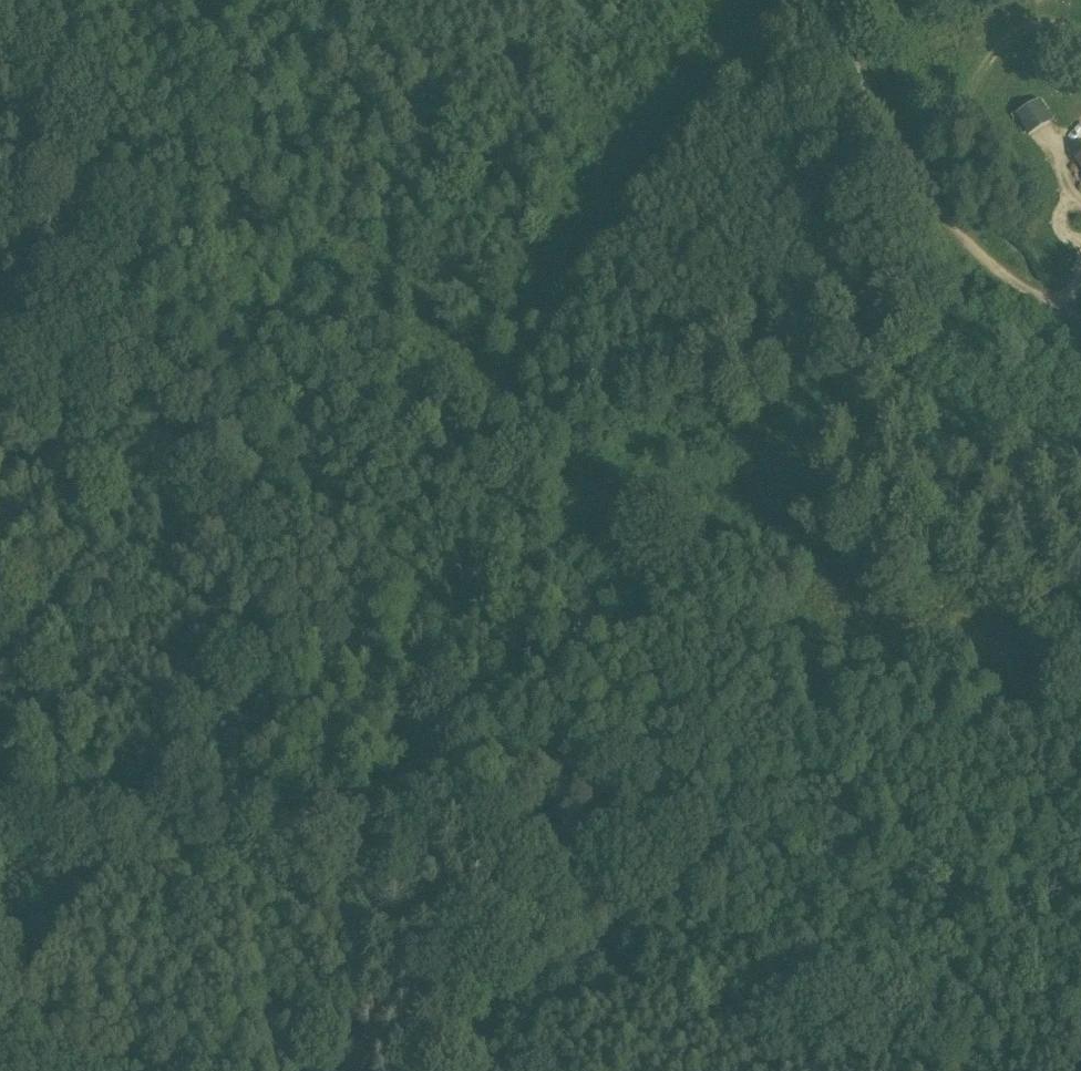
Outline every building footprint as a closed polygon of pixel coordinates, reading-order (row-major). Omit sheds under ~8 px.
[(1025,119),(1036,136),(1053,125),(1042,108),(1025,119)]
